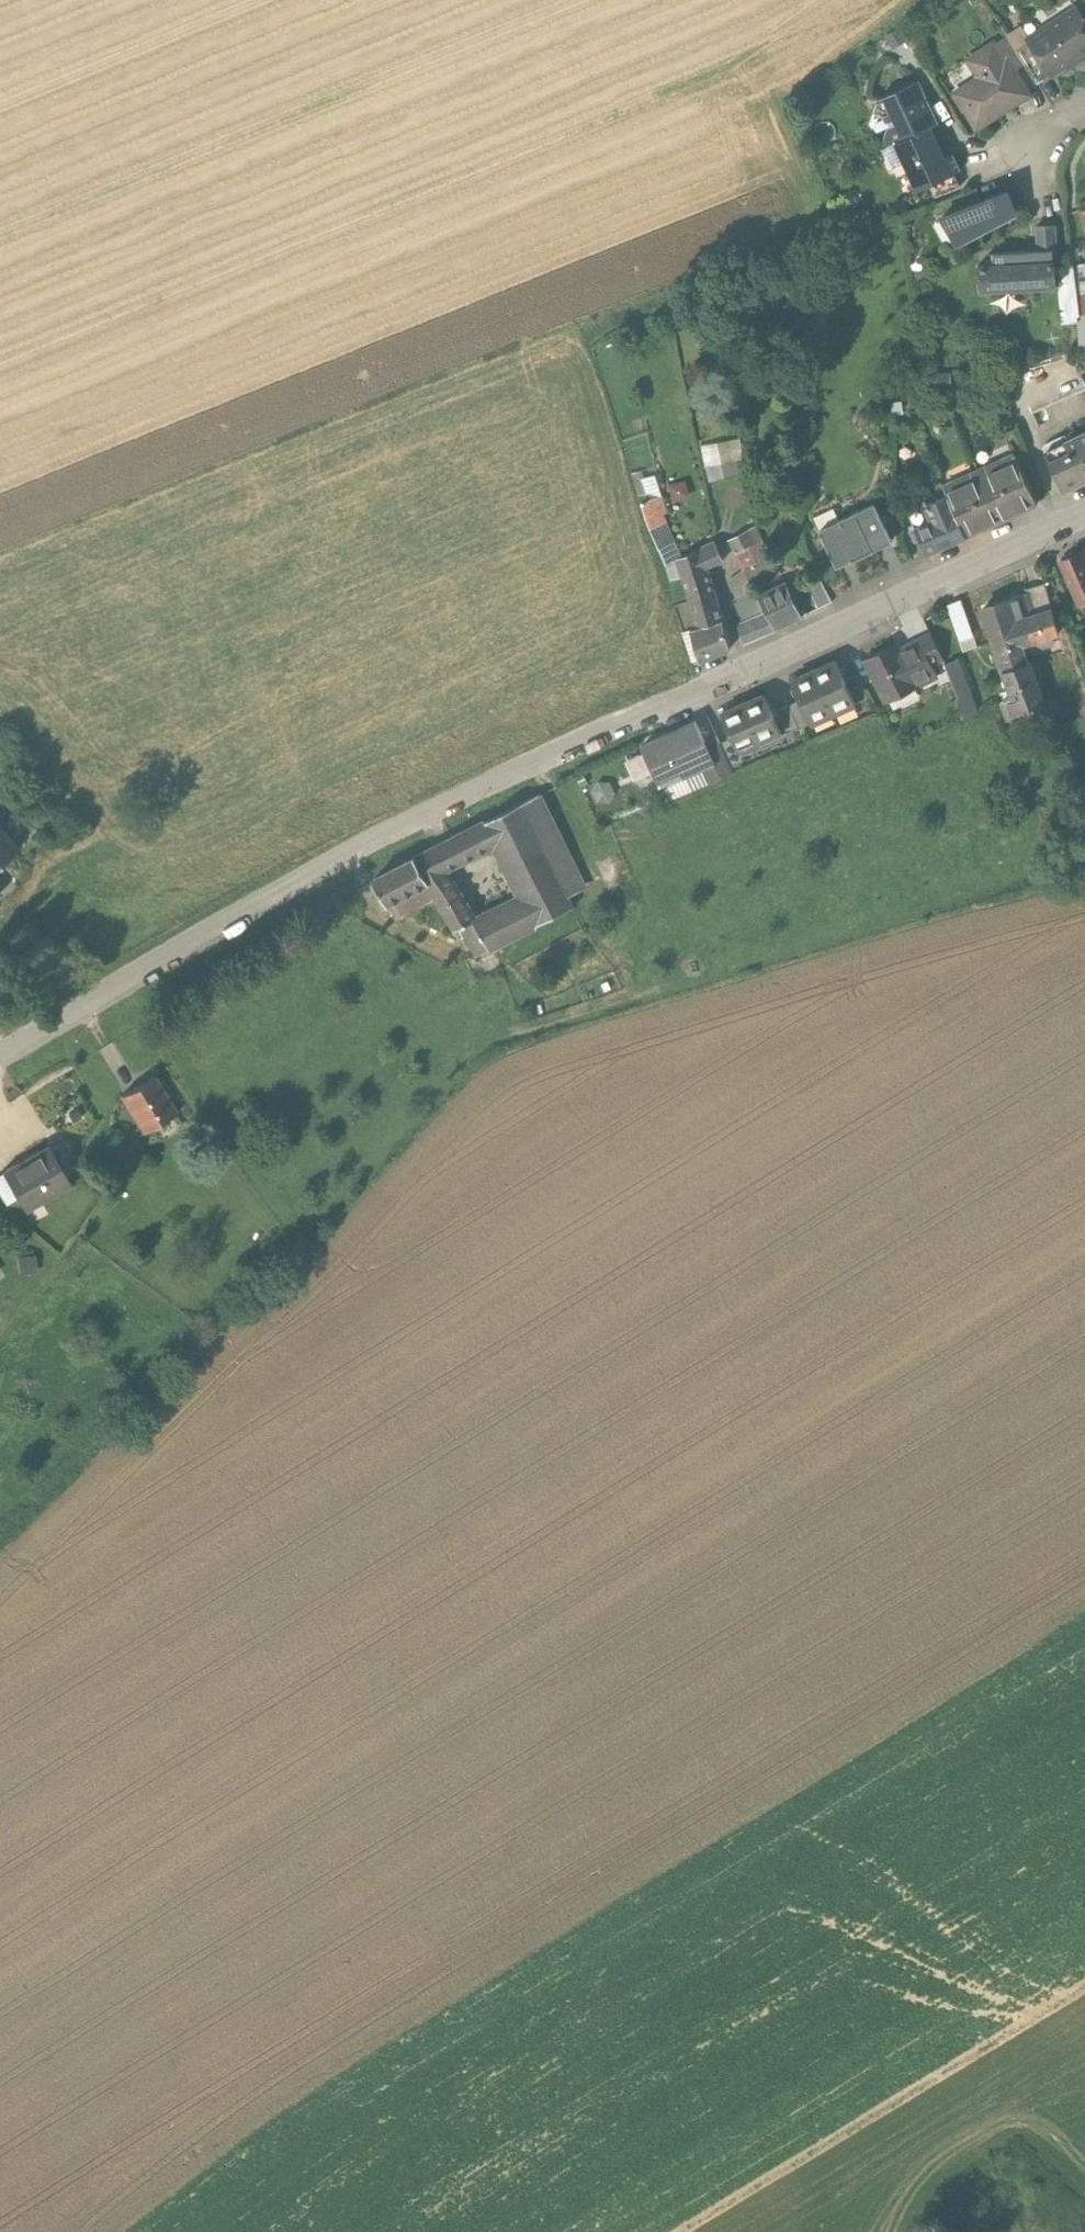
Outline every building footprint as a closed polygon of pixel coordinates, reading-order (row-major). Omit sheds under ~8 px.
[(1028,39),(1029,41),(1030,41),(1051,75),(1084,53),(1084,22),(1076,8),(1028,39)] [(1021,28),(1007,37),(1016,50),(1029,41),(1028,39),(1021,28)] [(1007,37),(1007,36),(994,45),(1005,63),(1007,61),(1014,71),(1025,64),(1016,50),(1007,37)] [(1029,41),(1016,50),(1025,64),(1038,83),(1051,75),(1030,41),(1029,41)] [(1005,63),(994,45),(970,60),(981,78),(956,93),(978,126),(1029,94),(1014,71),(1007,61),(1005,63)] [(918,81),(878,100),(873,113),(886,117),(890,127),(886,138),(889,146),(895,143),(931,126),(937,123),(918,81)] [(931,126),(895,143),(917,190),(930,184),(955,173),(961,170),(953,153),(945,157),(931,126)] [(955,173),(930,184),(936,196),(961,186),(955,173)] [(976,188),(941,202),(945,213),(981,200),(976,188)] [(945,213),(943,214),(958,241),(1015,211),(1007,190),(981,200),(945,213)] [(867,210),(852,218),(857,229),(873,222),(867,210)] [(1056,224),(1037,225),(1038,249),(1053,248),(1054,249),(1057,249),(1056,224)] [(1038,249),(993,252),(994,263),(979,264),(981,290),(1056,285),(1055,259),(1054,259),(1054,249),(1053,248),(1038,249)] [(1074,266),(1080,314),(1084,313),(1084,265),(1074,266)] [(1072,268),(1061,269),(1065,318),(1076,317),(1072,268)] [(1077,315),(1080,349),(1084,348),(1084,313),(1080,314),(1077,315)] [(1060,445),(1062,449),(1046,456),(1063,492),(1084,482),(1084,434),(1060,445)] [(732,460),(707,465),(710,481),(743,473),(741,460),(743,459),(741,448),(730,450),(732,460)] [(1016,461),(981,477),(1001,520),(1035,504),(1016,461)] [(981,477),(946,493),(948,497),(966,536),(1001,520),(981,477)] [(674,542),(662,512),(666,510),(662,497),(641,503),(659,550),(674,542)] [(948,497),(909,513),(917,532),(911,534),(914,542),(920,539),(927,553),(966,536),(948,497)] [(875,504),(821,530),(838,566),(853,558),(854,559),(892,541),(875,504)] [(762,539),(755,527),(729,541),(736,554),(762,539)] [(762,539),(736,554),(744,570),(769,554),(762,539)] [(715,542),(678,560),(683,578),(706,568),(723,561),(715,542)] [(1081,554),(1081,553),(1060,562),(1079,605),(1084,602),(1084,552),(1081,554)] [(769,554),(744,570),(751,584),(775,570),(769,554)] [(706,568),(683,578),(690,601),(714,593),(706,568)] [(817,575),(804,581),(818,610),(831,603),(817,575)] [(786,583),(758,597),(767,615),(743,625),(739,627),(743,644),(802,617),(786,583)] [(1043,584),(1026,590),(1028,594),(1029,594),(1036,615),(1052,610),(1043,584)] [(755,591),(733,601),(743,625),(767,615),(758,597),(755,591)] [(714,593),(690,601),(698,628),(723,620),(714,593)] [(1028,594),(982,610),(996,652),(1025,642),(1026,645),(1060,633),(1052,610),(1036,615),(1029,594),(1028,594)] [(949,605),(963,640),(976,635),(962,600),(949,605)] [(698,628),(691,631),(699,663),(730,649),(723,620),(698,628)] [(931,635),(900,651),(897,645),(865,661),(887,705),(918,689),(917,688),(937,678),(931,666),(943,660),(931,635)] [(1025,642),(996,652),(1008,687),(1036,676),(1026,645),(1025,642)] [(958,660),(944,666),(958,700),(971,695),(958,660)] [(845,681),(836,662),(812,673),(831,716),(855,705),(845,681)] [(831,716),(812,673),(791,683),(800,702),(810,726),(831,716)] [(867,700),(856,676),(845,681),(855,705),(867,700)] [(1036,676),(1008,687),(1012,701),(1000,704),(1006,721),(1045,705),(1036,676)] [(958,700),(956,701),(962,719),(977,713),(971,695),(958,700)] [(764,697),(721,717),(732,740),(739,757),(782,738),(764,697)] [(810,726),(800,702),(788,707),(799,731),(810,726)] [(788,707),(776,713),(787,736),(799,731),(788,707)] [(695,725),(640,750),(659,790),(702,771),(714,765),(704,744),(695,725)] [(733,776),(716,739),(704,744),(714,765),(702,771),(709,786),(733,776)] [(739,757),(732,740),(720,746),(731,770),(743,764),(739,757)] [(538,798),(431,852),(438,867),(494,839),(507,866),(452,894),(436,900),(458,936),(463,934),(478,958),(573,911),(553,871),(570,862),(538,798)] [(0,829),(0,864),(17,848),(0,829)] [(431,852),(372,882),(386,907),(396,903),(402,917),(436,900),(452,894),(438,867),(431,852)] [(156,1078),(123,1097),(144,1134),(176,1114),(156,1078)] [(49,1149),(30,1160),(29,1159),(3,1175),(4,1176),(19,1200),(26,1212),(71,1186),(49,1149)] [(4,1176),(0,1178),(0,1195),(7,1207),(19,1200),(4,1176)]
